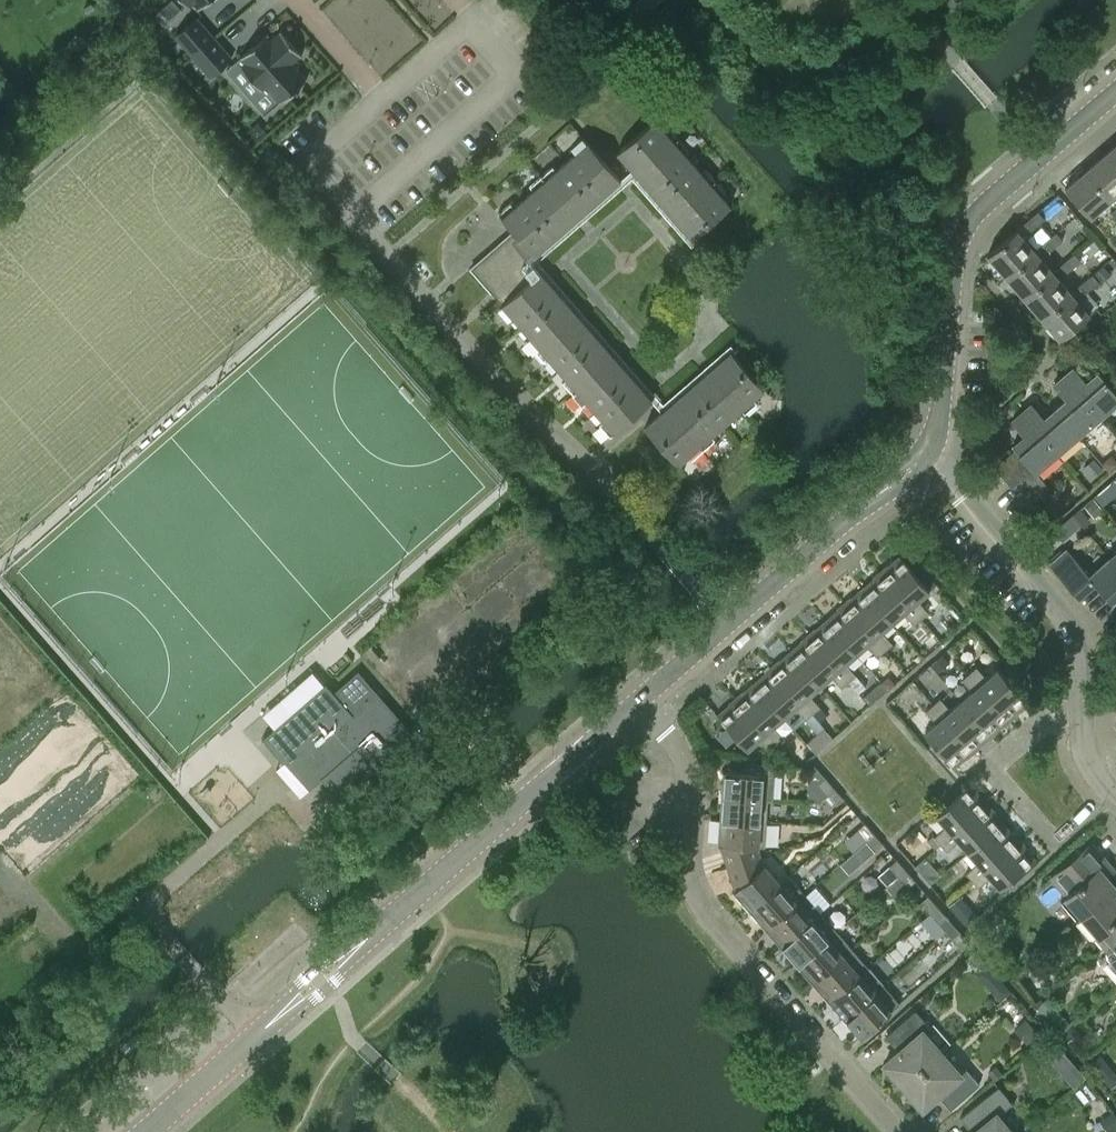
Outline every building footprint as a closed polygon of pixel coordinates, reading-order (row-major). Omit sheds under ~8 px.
[(190,7),(191,6),(190,5),(193,3),(197,7),(196,8),(197,9),(207,0),(184,0),(190,7)] [(192,55),(214,36),(197,16),(175,35),(192,55)] [(239,57),(225,69),(264,114),(279,102),(307,78),(306,76),(305,77),(292,62),(300,54),(301,55),(302,54),(280,29),(279,30),(280,31),(271,38),(268,34),(268,33),(267,32),(239,57)] [(214,36),(192,55),(210,76),(232,56),(214,36)] [(664,129),(654,118),(617,151),(636,173),(655,194),(673,215),(693,238),(730,205),(721,194),(725,191),(715,179),(705,167),(700,171),(692,162),(684,152),(688,148),(678,137),(668,125),(664,129)] [(620,179),(584,137),(571,148),(575,152),(566,161),(556,169),(552,165),(541,175),(529,185),(533,189),(523,198),(514,206),(510,201),(497,213),(513,230),(471,268),(502,304),(498,307),(509,320),(513,316),(521,326),(529,335),(525,339),(535,351),(546,362),(550,358),(558,368),(566,377),(562,381),(572,393),(582,404),(587,401),(595,410),(603,419),(599,423),(610,436),(652,399),(633,377),(614,356),(596,335),(577,314),(559,293),(540,271),(529,259),(534,255),(556,235),(577,217),(599,198),(620,179)] [(1107,151),(1115,162),(1115,143),(1107,151)] [(1115,192),(1115,162),(1107,151),(1086,170),(1110,197),(1115,192)] [(1089,216),(1110,197),(1086,170),(1065,188),(1089,216)] [(1030,230),(1045,218),(1038,211),(1024,223),(1030,230)] [(1006,276),(1034,251),(1016,230),(987,255),(1006,276)] [(1048,251),(1062,238),(1056,231),(1042,243),(1048,251)] [(1024,297),(1053,272),(1034,251),(1006,276),(1024,297)] [(1067,271),(1080,259),(1074,252),(1060,264),(1067,271)] [(1099,267),(1094,272),(1101,280),(1106,275),(1111,271),(1104,263),(1099,267)] [(1071,293),(1070,292),(1053,272),(1024,297),(1042,318),(1071,293)] [(1094,272),(1078,285),(1084,292),(1100,280),(1094,272)] [(1089,314),(1077,300),(1071,293),(1042,318),(1060,339),(1089,314)] [(734,422),(746,412),(757,402),(753,397),(764,388),(731,351),(709,370),(688,388),(667,407),(645,426),(678,464),(688,455),(692,459),(703,449),(715,438),(711,434),(721,426),(730,418),(734,422)] [(1086,381),(1073,367),(1063,375),(1098,416),(1115,401),(1115,392),(1097,371),(1086,381)] [(1078,434),(1098,416),(1063,375),(1053,384),(1066,399),(1055,408),(1078,434)] [(1055,408),(1045,417),(1032,402),(1021,412),(1057,453),(1078,434),(1055,408)] [(1036,471),(1057,453),(1021,412),(1011,420),(1024,435),(1014,445),(1017,448),(1025,457),(1033,467),(1036,471)] [(1003,476),(1025,457),(1017,448),(995,467),(1003,476)] [(1012,485),(1033,467),(1025,457),(1003,476),(1012,485)] [(1101,465),(1094,457),(1084,466),(1091,474),(1101,465)] [(1115,465),(1115,459),(1115,458),(1107,457),(1102,461),(1110,471),(1115,465)] [(1041,476),(1036,471),(1033,467),(1012,485),(1020,494),(1041,476)] [(1028,504),(1049,486),(1041,476),(1020,494),(1028,504)] [(1100,502),(1105,498),(1100,491),(1095,496),(1100,502)] [(1084,505),(1094,516),(1103,509),(1093,497),(1084,505)] [(1079,521),(1072,514),(1063,521),(1072,532),(1081,524),(1079,521)] [(1111,556),(1089,574),(1068,548),(1050,563),(1078,596),(1093,583),(1111,602),(1115,597),(1115,563),(1111,556)] [(917,600),(929,590),(899,555),(881,571),(921,617),(928,612),(917,600)] [(914,624),(921,617),(881,571),(863,587),(892,622),(903,612),(914,624)] [(881,631),(892,622),(863,587),(844,603),(885,649),(892,643),(881,631)] [(877,656),(885,649),(844,603),(826,619),(856,653),(867,644),(877,656)] [(845,663),(856,653),(826,619),(808,635),(849,681),(856,675),(845,663)] [(841,687),(849,681),(808,635),(790,651),(820,685),(831,675),(841,687)] [(809,694),(820,685),(790,651),(772,667),(812,713),(820,706),(809,694)] [(941,654),(933,662),(939,669),(948,662),(941,654)] [(998,668),(986,678),(976,666),(969,672),(1009,719),(1028,702),(998,668)] [(805,719),(812,713),(772,667),(754,682),(784,716),(795,707),(805,719)] [(304,701),(262,738),(262,739),(263,739),(283,762),(285,760),(309,788),(322,776),(341,798),(414,734),(358,670),(333,691),(325,683),(318,690),(317,690),(304,701)] [(991,734),(1009,719),(969,672),(961,679),(972,691),(961,700),(991,734)] [(888,675),(880,682),(887,690),(895,683),(888,675)] [(773,726),(784,716),(754,682),(736,698),(776,744),(784,738),(773,726)] [(926,710),(932,704),(924,694),(917,700),(926,710)] [(769,750),(776,744),(736,698),(717,714),(747,749),(759,738),(769,750)] [(961,700),(950,710),(940,698),(932,704),(973,750),(991,734),(961,700)] [(954,767),(973,750),(932,704),(926,710),(925,710),(936,722),(924,732),(954,767)] [(820,706),(812,713),(819,720),(827,714),(820,706)] [(824,727),(808,742),(816,752),(833,737),(824,727)] [(772,799),(774,764),(744,762),(743,771),(723,769),(721,794),(768,798),(772,799)] [(827,794),(834,788),(825,777),(818,784),(827,794)] [(940,844),(986,803),(970,784),(936,814),(946,826),(934,836),(932,834),(927,839),(934,847),(940,843),(940,844)] [(836,805),(843,798),(834,788),(827,794),(836,805)] [(768,798),(721,794),(720,818),(766,822),(768,798)] [(968,851),(1002,821),(986,803),(940,844),(947,851),(959,840),(968,851)] [(0,835),(0,836),(18,856),(19,856),(53,826),(35,804),(0,835)] [(765,846),(766,822),(720,818),(718,843),(719,843),(727,866),(760,855),(756,846),(765,846)] [(972,880),(1018,840),(1002,821),(968,851),(978,862),(966,873),(972,880)] [(866,839),(874,833),(865,822),(857,829),(866,839)] [(53,826),(19,856),(36,875),(70,846),(53,826)] [(876,850),(883,843),(874,833),(866,839),(867,840),(876,850)] [(875,850),(867,840),(859,847),(867,857),(875,850)] [(1000,888),(1035,858),(1018,840),(972,880),(978,887),(990,877),(1000,888)] [(1107,876),(1115,869),(1092,842),(1051,878),(1066,896),(1060,901),(1077,920),(1115,886),(1107,876)] [(764,864),(763,865),(760,855),(727,866),(735,889),(734,890),(750,909),(780,883),(780,882),(764,864)] [(898,876),(905,869),(896,859),(889,865),(898,875),(898,876)] [(898,875),(889,865),(878,874),(887,884),(898,875)] [(907,886),(915,880),(905,869),(898,876),(907,886)] [(766,927),(804,893),(788,875),(780,882),(780,883),(750,909),(766,927)] [(1115,886),(1077,920),(1093,938),(1095,936),(1104,946),(1115,935),(1115,886)] [(781,945),(820,911),(804,893),(766,927),(781,945)] [(930,912),(937,905),(928,895),(920,901),(930,912)] [(939,922),(946,916),(937,905),(930,912),(939,922)] [(797,963),(836,930),(820,911),(781,945),(797,963)] [(813,981),(852,948),(836,930),(797,963),(813,981)] [(962,948),(969,942),(960,931),(952,938),(962,948)] [(1104,946),(1112,955),(1106,960),(1115,972),(1115,935),(1104,946)] [(829,999),(867,966),(852,948),(813,981),(829,999)] [(845,1017),(883,984),(867,966),(829,999),(845,1017)] [(1001,999),(1010,990),(1002,981),(992,990),(1001,999)] [(861,1036),(899,1002),(883,984),(845,1017),(861,1036)] [(1050,995),(1037,1006),(1044,1014),(1057,1003),(1050,995)] [(923,1031),(929,1026),(915,1010),(886,1035),(899,1050),(884,1063),(903,1085),(941,1052),(923,1031)] [(1014,1028),(1027,1043),(1038,1034),(1025,1019),(1014,1028)] [(1071,1024),(1061,1033),(1067,1040),(1077,1031),(1071,1024)] [(965,1067),(959,1073),(941,1052),(903,1085),(922,1106),(937,1094),(950,1109),(979,1083),(965,1067)] [(1100,1054),(1090,1062),(1097,1070),(1102,1067),(1103,1059),(1100,1054)] [(1003,1073),(996,1065),(988,1073),(994,1080),(1003,1073)] [(1077,1066),(1064,1076),(1074,1087),(1086,1078),(1077,1066)] [(1012,1103),(998,1086),(960,1117),(972,1131),(1011,1131),(997,1114),(1012,1103)] [(1101,1118),(1112,1131),(1113,1131),(1115,1129),(1115,1116),(1112,1110),(1101,1118)]
